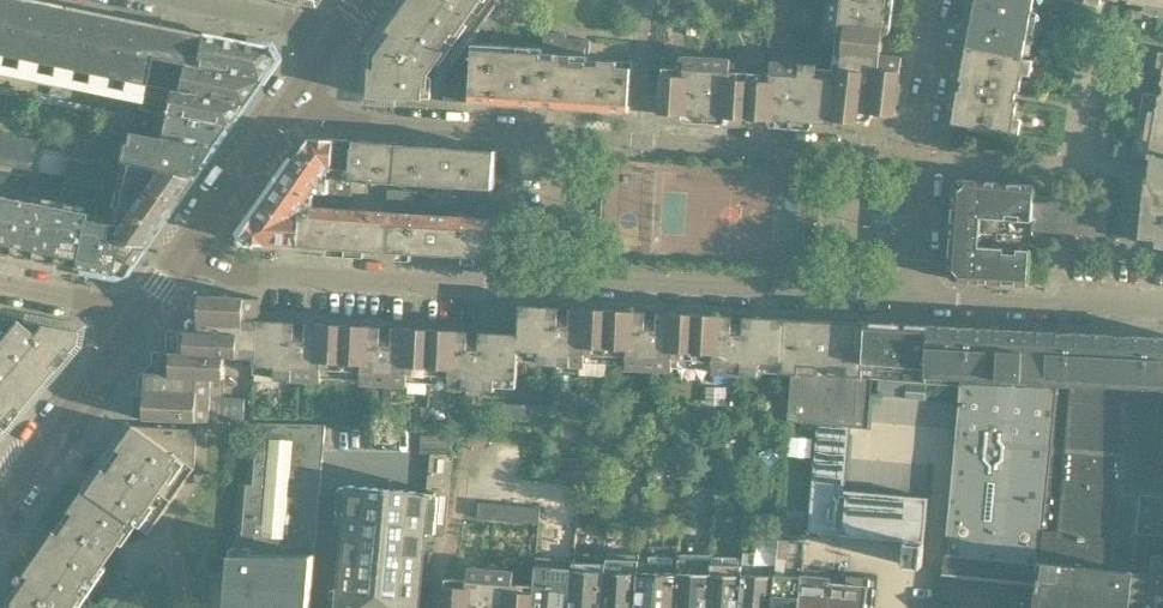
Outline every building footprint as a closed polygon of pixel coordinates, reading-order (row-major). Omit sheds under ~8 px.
[(126,45),(120,74),(144,78),(146,69),(148,59),(167,63),(190,67),(196,34),(32,0),(0,0),(0,20),(126,45)] [(471,102),(474,42),(471,39),(498,0),(409,0),(371,53),(369,96),(471,102)] [(778,30),(793,31),(797,0),(782,0),(778,30)] [(843,51),(881,55),(881,54),(887,0),(829,0),(826,27),(838,29),(836,50),(843,51)] [(967,47),(1023,57),(1035,0),(976,0),(967,47)] [(686,7),(686,5),(668,3),(667,18),(685,19),(685,18),(686,7)] [(686,7),(685,18),(704,19),(705,8),(686,7)] [(1082,15),(1081,27),(1097,30),(1099,18),(1082,15)] [(544,33),(544,48),(540,106),(586,109),(589,59),(590,40),(566,38),(566,34),(544,33)] [(216,73),(222,40),(196,34),(190,67),(216,73)] [(270,58),(265,49),(222,40),(216,73),(254,80),(270,58)] [(540,106),(544,48),(477,44),(478,42),(474,42),(471,102),(540,106)] [(1026,59),(1023,57),(967,47),(961,80),(964,80),(962,90),(959,89),(953,122),(1012,133),(1018,101),(1015,100),(1017,90),(1020,91),(1026,59)] [(881,55),(843,51),(840,77),(840,78),(837,121),(858,123),(860,111),(895,116),(903,57),(881,54),(881,55)] [(661,113),(748,118),(751,73),(731,71),(731,59),(686,56),(685,69),(663,68),(661,113)] [(254,80),(216,73),(190,67),(167,63),(148,59),(146,69),(144,78),(142,85),(176,92),(238,104),(254,80)] [(633,62),(589,59),(586,109),(630,111),(633,62)] [(771,74),(751,73),(748,118),(837,123),(837,121),(840,78),(817,76),(817,64),(772,61),(771,74)] [(238,104),(176,92),(142,85),(138,109),(162,114),(222,127),(238,104)] [(1121,105),(1124,88),(1112,86),(1109,103),(1121,105)] [(1162,95),(1144,92),(1138,125),(1162,129),(1162,90),(1162,95)] [(222,127),(162,114),(157,137),(207,148),(222,127)] [(1138,125),(1133,154),(1151,158),(1148,177),(1145,177),(1139,238),(1162,240),(1162,129),(1138,125)] [(207,148),(157,137),(126,131),(120,163),(121,163),(187,176),(207,148)] [(1113,151),(1116,134),(1104,132),(1101,149),(1113,151)] [(30,170),(36,140),(0,133),(0,164),(30,170)] [(330,174),(334,139),(316,138),(309,141),(294,162),(309,173),(330,174)] [(351,179),(354,140),(334,139),(330,174),(329,178),(351,179)] [(419,184),(422,145),(354,140),(351,179),(419,184)] [(442,185),(444,146),(422,145),(419,184),(442,185)] [(497,150),(444,146),(442,185),(493,189),(497,150)] [(122,270),(139,246),(100,238),(103,223),(93,221),(94,219),(80,217),(83,201),(92,157),(69,152),(58,207),(48,261),(113,273),(119,275),(122,270)] [(121,163),(120,163),(92,157),(83,201),(96,203),(112,206),(116,188),(121,163)] [(294,162),(266,202),(281,211),(303,213),(313,213),(313,206),(314,192),(328,193),(329,178),(330,174),(309,173),(294,162)] [(187,176),(121,163),(116,188),(172,199),(187,176)] [(955,280),(976,281),(979,246),(981,217),(983,181),(962,180),(955,186),(949,272),(955,280)] [(1034,185),(983,181),(981,217),(1032,220),(1033,195),(1034,185)] [(116,188),(112,206),(110,214),(155,223),(172,199),(116,188)] [(419,192),(411,192),(389,191),(388,205),(418,207),(419,192)] [(453,193),(441,193),(424,192),(423,208),(452,210),(453,193)] [(58,207),(16,199),(0,195),(0,251),(48,261),(58,207)] [(1108,200),(1033,195),(1032,220),(1031,231),(1106,235),(1108,200)] [(245,238),(247,243),(301,246),(303,213),(281,211),(266,202),(245,230),(243,234),(245,238)] [(110,214),(112,206),(96,203),(94,219),(93,221),(103,223),(100,238),(139,246),(155,223),(110,214)] [(393,251),(396,212),(313,206),(313,213),(303,213),(301,246),(393,251)] [(488,256),(491,217),(396,212),(393,251),(488,256)] [(1030,249),(979,246),(976,281),(1028,284),(1030,249)] [(135,392),(134,417),(244,423),(245,400),(245,398),(224,396),(226,356),(255,358),(257,319),(259,319),(260,298),(237,297),(201,295),(200,317),(199,331),(190,330),(176,329),(175,351),(168,351),(161,350),(160,372),(148,371),(147,393),(140,393),(135,392)] [(495,331),(493,390),(495,390),(495,386),(496,377),(517,379),(517,376),(518,358),(519,350),(540,351),(540,359),(540,363),(557,364),(561,364),(585,366),(586,362),(586,353),(607,354),(609,308),(572,306),(571,315),(559,314),(560,306),(521,304),(520,333),(495,331)] [(609,308),(607,354),(628,355),(627,364),(627,368),(651,369),(656,369),(673,370),(673,366),(673,358),(695,359),(697,317),(697,313),(659,311),(659,319),(647,319),(647,310),(609,308)] [(697,317),(695,359),(714,360),(714,368),(713,372),(730,373),(735,373),(759,374),(759,371),(760,362),(781,363),(783,318),(745,315),(745,324),(733,323),(733,315),(702,313),(702,317),(697,317)] [(71,343),(74,332),(0,318),(0,426),(71,343)] [(781,372),(781,373),(792,373),(863,378),(866,321),(838,320),(838,324),(831,324),(824,329),(824,336),(811,335),(812,319),(783,318),(781,363),(781,372)] [(255,358),(255,365),(276,366),(276,375),(276,378),(322,381),(322,377),(322,368),(344,369),(346,327),(346,324),(305,322),(305,330),(295,330),(296,321),(259,319),(257,319),(255,358)] [(866,321),(863,378),(873,378),(928,383),(929,325),(887,322),(879,322),(866,321)] [(346,327),(344,369),(363,370),(362,379),(362,383),(408,385),(408,382),(408,373),(428,374),(430,328),(394,326),(393,335),(382,334),(382,326),(351,324),(346,324),(346,327)] [(928,383),(960,386),(958,404),(954,455),(943,574),(970,577),(996,579),(1038,584),(1054,384),(1162,391),(1162,338),(1127,336),(942,325),(929,325),(928,383)] [(430,328),(428,374),(450,375),(450,384),(449,388),(467,388),(471,389),(481,389),(493,390),(495,331),(484,331),(483,339),(469,339),(469,330),(430,328)] [(788,416),(788,421),(817,424),(808,530),(807,530),(807,531),(907,540),(905,564),(922,566),(928,497),(846,490),(851,427),(869,428),(873,378),(863,378),(792,373),(788,416)] [(1035,607),(1162,607),(1162,391),(1054,384),(1038,584),(1035,607)] [(504,402),(503,416),(548,418),(554,418),(555,405),(504,402)] [(326,424),(270,423),(250,423),(245,484),(239,484),(230,578),(206,576),(203,607),(310,607),(326,424)] [(135,425),(89,490),(89,491),(133,523),(149,534),(195,468),(197,429),(135,425)] [(421,428),(421,453),(432,453),(450,453),(451,429),(421,428)] [(338,607),(419,607),(426,532),(446,533),(453,453),(450,453),(432,453),(421,453),(403,452),(402,453),(400,483),(429,485),(428,492),(350,485),(349,487),(340,487),(337,523),(346,524),(340,590),(331,589),(330,596),(339,597),(338,607)] [(55,531),(26,574),(31,577),(32,575),(75,606),(90,585),(86,583),(91,575),(95,577),(133,523),(89,491),(89,490),(86,488),(70,510),(75,513),(68,523),(63,520),(62,522),(67,525),(60,535),(55,531)] [(540,507),(480,502),(478,518),(539,523),(540,507)] [(775,577),(776,562),(759,561),(760,537),(745,536),(743,558),(742,576),(739,607),(772,607),(775,577)] [(776,562),(775,577),(772,607),(799,607),(803,576),(806,540),(779,538),(776,562)] [(710,575),(712,556),(712,546),(689,545),(688,555),(679,554),(679,559),(681,560),(681,574),(678,607),(708,607),(710,575)] [(742,576),(743,558),(712,556),(710,575),(708,607),(739,607),(742,576)] [(537,607),(571,607),(574,571),(575,560),(552,558),(540,558),(540,568),(538,585),(537,607)] [(671,574),(673,559),(640,558),(640,563),(639,573),(636,607),(669,607),(671,574)] [(681,574),(681,560),(679,559),(673,559),(671,574),(669,607),(678,607),(681,574)] [(606,572),(607,562),(575,560),(574,571),(571,607),(603,607),(606,572)] [(639,573),(640,563),(607,562),(606,572),(603,607),(636,607),(639,573)] [(490,569),(468,567),(468,580),(446,578),(444,607),(537,607),(538,585),(513,583),(514,571),(490,569)] [(19,583),(17,586),(22,589),(14,601),(14,607),(74,607),(75,606),(32,575),(31,577),(24,587),(19,583)] [(803,576),(799,607),(872,607),(874,588),(869,587),(870,578),(844,575),(844,580),(803,576)]
